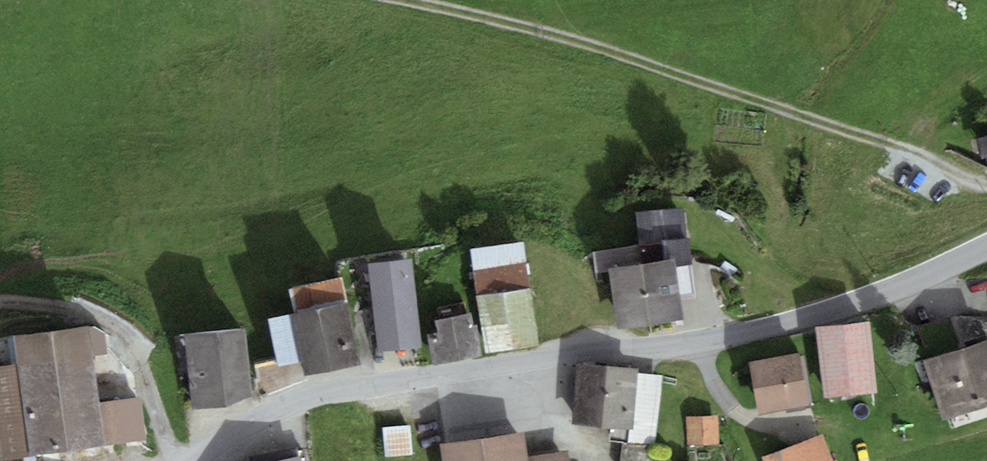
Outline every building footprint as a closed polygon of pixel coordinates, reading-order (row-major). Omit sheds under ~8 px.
[(529,243),(478,250),(493,354),(543,347),(529,243)] [(679,261),(616,270),(624,330),(688,321),(679,261)] [(422,289),(371,292),(374,348),(425,345),(422,289)] [(358,306),(299,314),(309,376),(367,367),(358,306)] [(478,317),(442,322),(444,339),(434,341),(438,366),(483,360),(478,317)] [(875,326),(822,331),(828,401),(881,396),(875,326)] [(0,370),(0,425),(1,425),(5,460),(13,460),(138,447),(133,399),(108,402),(99,327),(17,336),(21,367),(0,370)] [(251,332),(188,339),(195,410),(259,404),(251,332)] [(929,361),(945,421),(986,409),(986,345),(929,361)] [(807,356),(754,364),(762,414),(814,406),(807,356)] [(645,374),(581,368),(576,427),(639,432),(645,374)] [(718,420),(688,421),(688,450),(718,450),(718,420)] [(415,430),(387,432),(389,460),(417,458),(415,430)] [(762,458),(763,460),(834,460),(824,435),(762,458)] [(445,447),(447,460),(529,460),(525,436),(445,447)]
